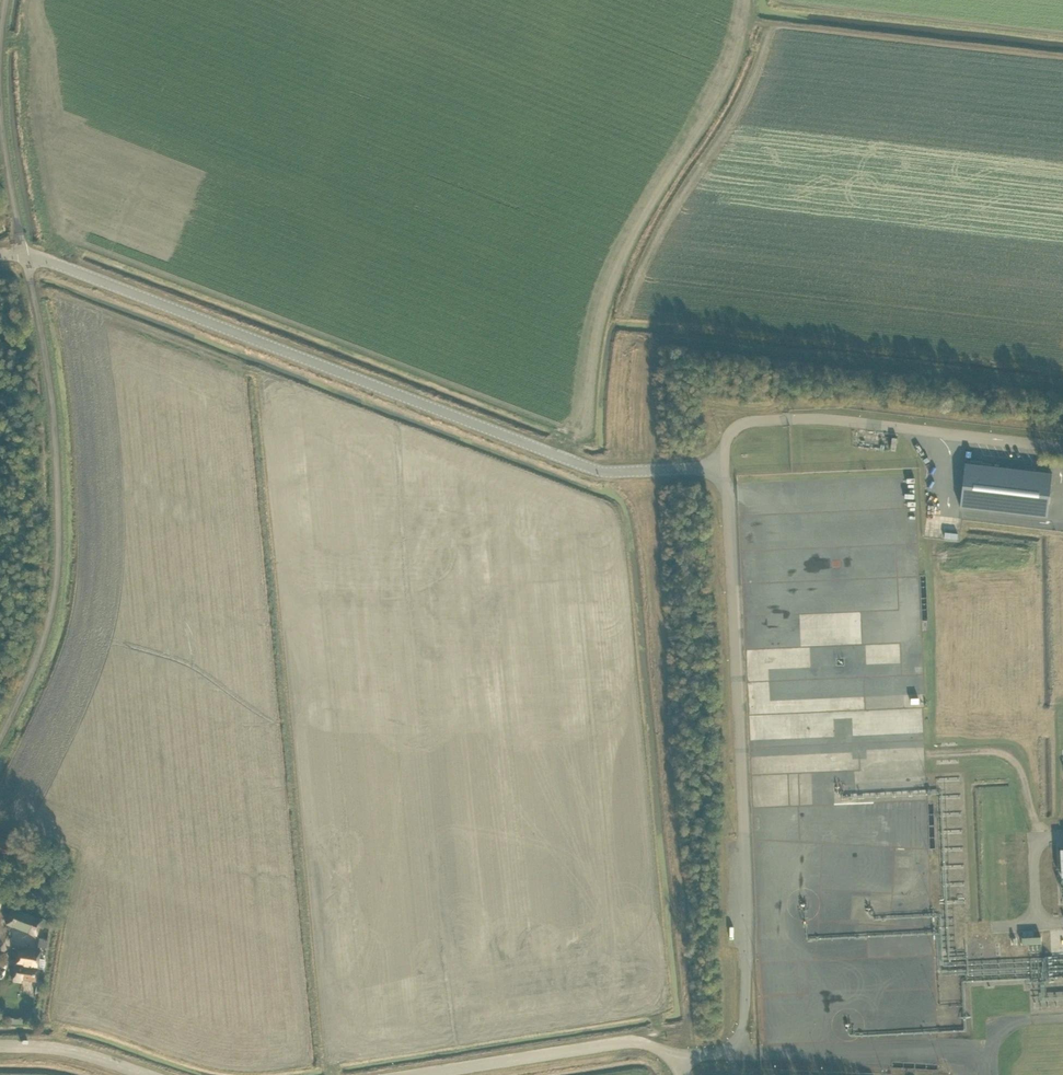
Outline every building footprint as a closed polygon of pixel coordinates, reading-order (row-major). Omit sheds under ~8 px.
[(965,463),(960,507),(1047,517),(1052,473),(965,463)] [(860,506),(915,504),(914,478),(859,480),(860,506)] [(783,479),(770,480),(771,494),(784,493),(783,479)] [(904,512),(905,534),(919,533),(918,512),(912,512),(904,512)] [(920,607),(917,553),(891,555),(893,608),(920,607)] [(923,614),(910,614),(911,642),(924,641),(923,614)] [(906,658),(909,737),(922,736),(919,657),(906,658)] [(6,856),(10,844),(6,842),(7,840),(0,837),(0,854),(6,856)] [(6,924),(36,935),(40,925),(42,918),(12,907),(6,924)] [(49,929),(51,922),(42,918),(40,925),(49,929)] [(46,948),(47,939),(39,938),(37,947),(46,948)] [(843,957),(856,957),(856,945),(843,945),(843,957)] [(17,946),(12,981),(22,982),(22,979),(36,981),(38,968),(43,969),(44,966),(45,963),(44,959),(39,958),(40,950),(17,946)]
